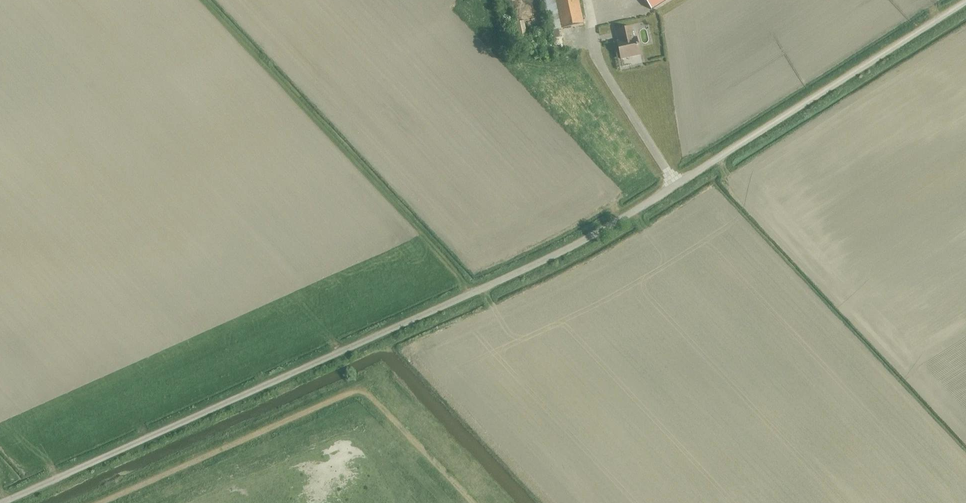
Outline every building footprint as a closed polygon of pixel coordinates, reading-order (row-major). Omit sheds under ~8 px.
[(551,40),(560,38),(559,30),(583,25),(578,0),(542,0),(551,40)] [(651,9),(665,0),(645,0),(651,9)] [(526,20),(529,33),(545,30),(542,17),(526,20)] [(515,23),(519,38),(527,36),(524,21),(515,23)] [(636,38),(633,39),(630,28),(618,31),(620,41),(617,42),(621,59),(640,55),(636,38)]
